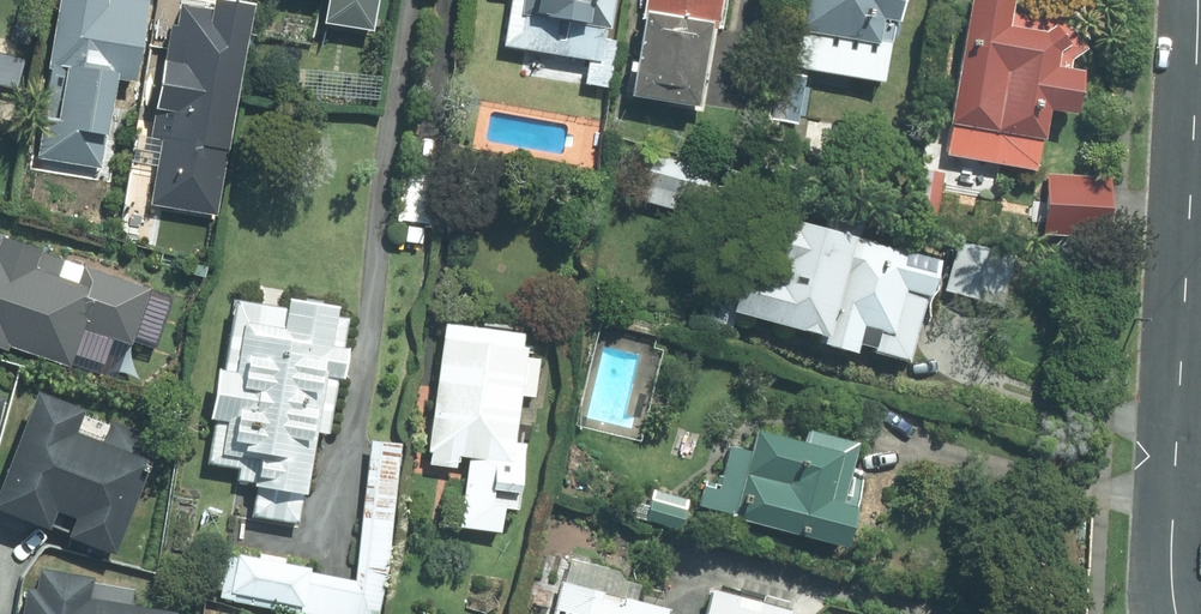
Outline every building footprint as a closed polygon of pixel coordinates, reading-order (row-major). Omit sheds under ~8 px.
[(40,168),(107,176),(118,77),(143,80),(152,0),(60,0),(40,168)] [(151,45),(169,48),(159,105),(167,107),(152,200),(219,211),(254,0),(158,0),(151,45)] [(330,23),(379,28),(382,0),(333,0),(330,23)] [(505,48),(589,58),(586,81),(612,84),(621,0),(510,0),(505,48)] [(730,0),(649,0),(637,91),(710,101),(721,17),(727,18),(730,0)] [(797,62),(888,75),(897,15),(904,16),(906,0),(806,0),(797,62)] [(1016,0),(971,0),(949,153),(1039,166),(1044,133),(1048,133),(1053,102),(1084,106),(1090,64),(1074,61),(1075,54),(1086,50),(1089,28),(1067,13),(1015,6),(1016,0)] [(17,86),(25,56),(0,49),(0,81),(17,86)] [(646,151),(636,196),(706,211),(716,166),(646,151)] [(407,238),(428,240),(430,219),(441,220),(446,171),(407,167),(402,216),(410,217),(407,238)] [(1112,174),(1049,172),(1047,231),(1111,233),(1112,174)] [(947,253),(795,213),(793,219),(786,217),(776,254),(785,256),(782,269),(751,261),(739,306),(833,331),(831,339),(860,347),(863,337),(879,341),(878,347),(912,356),(930,289),(937,291),(947,253)] [(73,366),(88,324),(131,340),(152,285),(0,230),(0,339),(73,366)] [(1018,252),(962,237),(949,286),(1005,300),(1018,252)] [(212,460),(242,463),(240,481),(254,482),(251,516),(303,521),(306,490),(315,491),(320,432),(332,433),(337,374),(346,375),(351,315),(342,315),(344,297),(236,288),(230,361),(221,360),(212,460)] [(530,356),(532,328),(446,322),(435,461),(469,464),(464,526),(508,530),(511,497),(497,496),(499,479),(525,480),(528,440),(515,439),(518,395),(541,396),(543,357),(530,356)] [(43,383),(1,501),(56,520),(60,508),(77,514),(71,531),(118,548),(152,452),(132,444),(137,430),(83,411),(88,399),(43,383)] [(1,443),(9,391),(0,390),(0,443),(1,443)] [(706,479),(701,504),(851,539),(860,497),(847,494),(861,437),(810,425),(807,434),(760,423),(755,444),(732,438),(722,483),(706,479)] [(390,569),(402,441),(370,438),(359,566),(390,569)] [(648,487),(644,506),(686,515),(690,496),(648,487)] [(547,546),(533,599),(553,604),(550,613),(669,613),(672,603),(634,593),(640,572),(547,546)] [(228,550),(219,598),(301,613),(382,613),(389,575),(359,570),(358,575),(228,550)] [(179,607),(97,596),(100,572),(44,565),(41,589),(28,588),(25,613),(178,613),(179,607)] [(817,611),(717,585),(710,613),(816,613),(817,611)]
